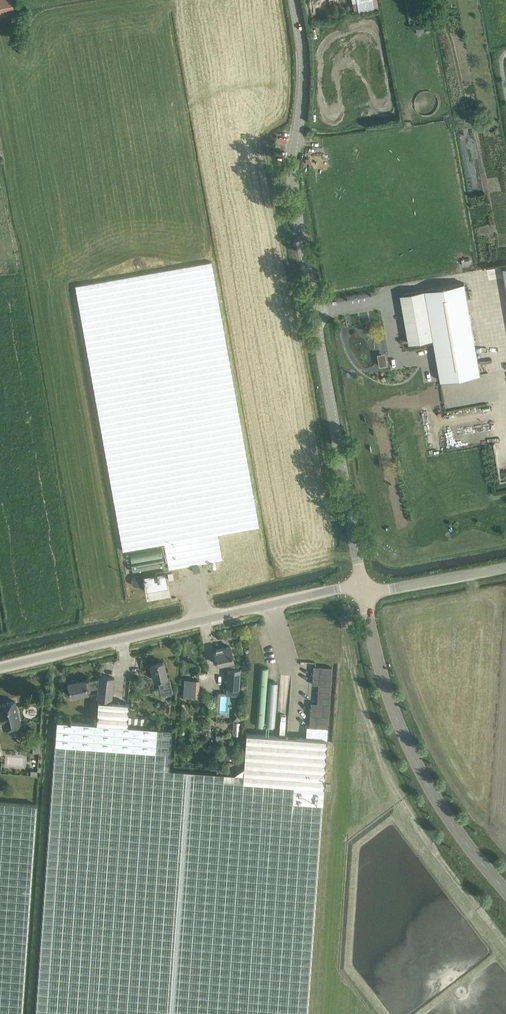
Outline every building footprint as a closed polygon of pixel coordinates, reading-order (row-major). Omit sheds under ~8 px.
[(16,13),(13,0),(0,0),(0,16),(16,13)] [(259,526),(211,261),(76,286),(123,550),(163,543),(168,568),(210,561),(222,559),(217,534),(259,526)] [(464,283),(424,290),(401,294),(410,343),(434,339),(441,381),(480,374),(464,283)] [(378,353),(379,365),(388,364),(386,352),(378,353)] [(133,571),(165,564),(161,548),(130,555),(133,571)] [(165,571),(142,575),(145,590),(167,586),(165,571)] [(239,689),(240,679),(240,669),(235,668),(230,646),(214,649),(217,664),(226,662),(227,668),(226,688),(239,689)] [(173,692),(171,686),(169,676),(166,677),(163,661),(151,664),(154,680),(157,679),(161,695),(173,692)] [(328,730),(331,668),(313,667),(312,685),(317,686),(316,710),(310,710),(309,729),(328,730)] [(99,676),(99,678),(98,687),(96,700),(99,700),(111,701),(114,677),(99,676)] [(87,690),(98,687),(99,678),(85,681),(85,679),(68,683),(70,696),(88,692),(87,690)] [(199,697),(200,681),(184,680),(183,696),(199,697)] [(275,727),(277,681),(269,681),(267,726),(275,727)] [(2,724),(3,728),(20,724),(14,700),(0,704),(0,724),(2,724)] [(111,701),(99,700),(97,722),(56,719),(43,924),(36,1013),(307,1013),(327,739),(246,733),(243,773),(168,767),(171,727),(128,724),(129,703),(111,701)] [(215,743),(224,743),(224,730),(216,730),(215,743)] [(30,740),(30,752),(40,752),(41,741),(30,740)] [(36,804),(0,801),(0,1013),(22,1013),(36,804)]
